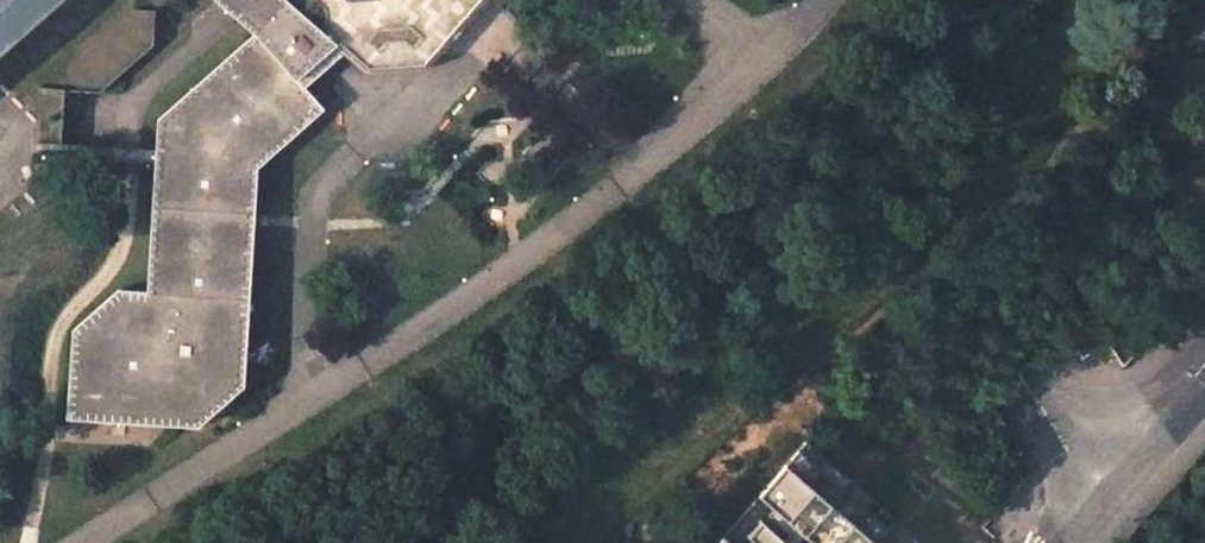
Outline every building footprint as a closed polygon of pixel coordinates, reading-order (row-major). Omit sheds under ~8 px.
[(80,0),(0,0),(0,66),(80,0)] [(254,35),(158,120),(147,292),(118,291),(72,331),(67,420),(199,428),(244,388),(258,169),(325,110),(305,88),(343,54),(284,0),(215,0),(254,35)] [(367,75),(428,70),(488,0),(284,0),(343,54),(367,75)] [(820,542),(909,542),(800,448),(761,493),(820,542)] [(724,534),(716,542),(734,542),(724,534)]
